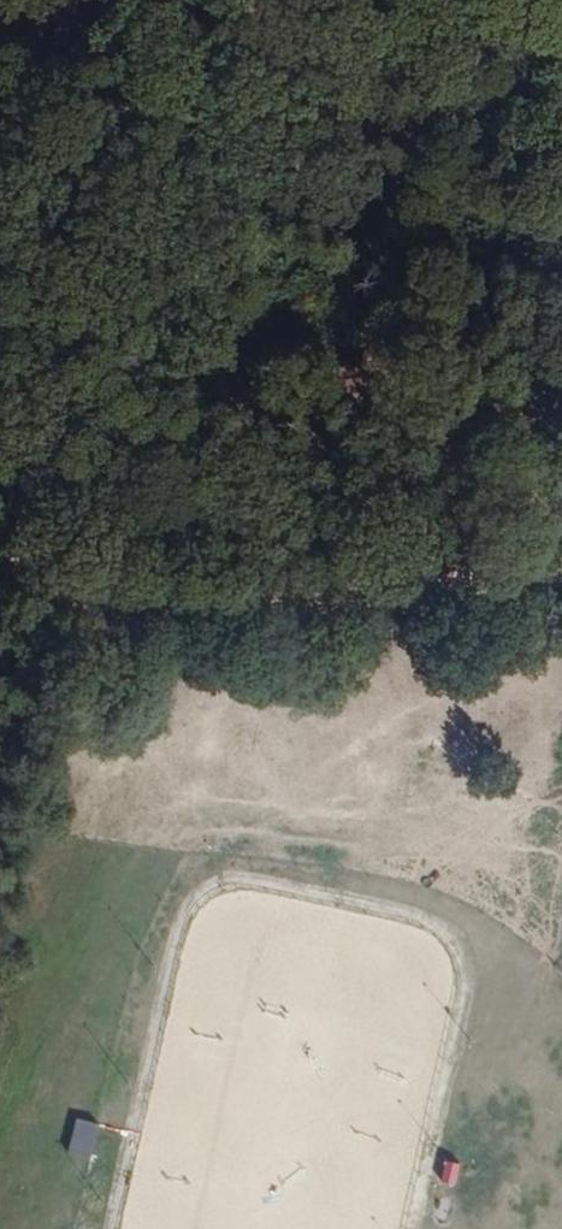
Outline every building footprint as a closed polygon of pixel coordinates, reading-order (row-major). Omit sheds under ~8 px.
[(71,1154),(95,1157),(100,1123),(75,1120),(71,1154)]
